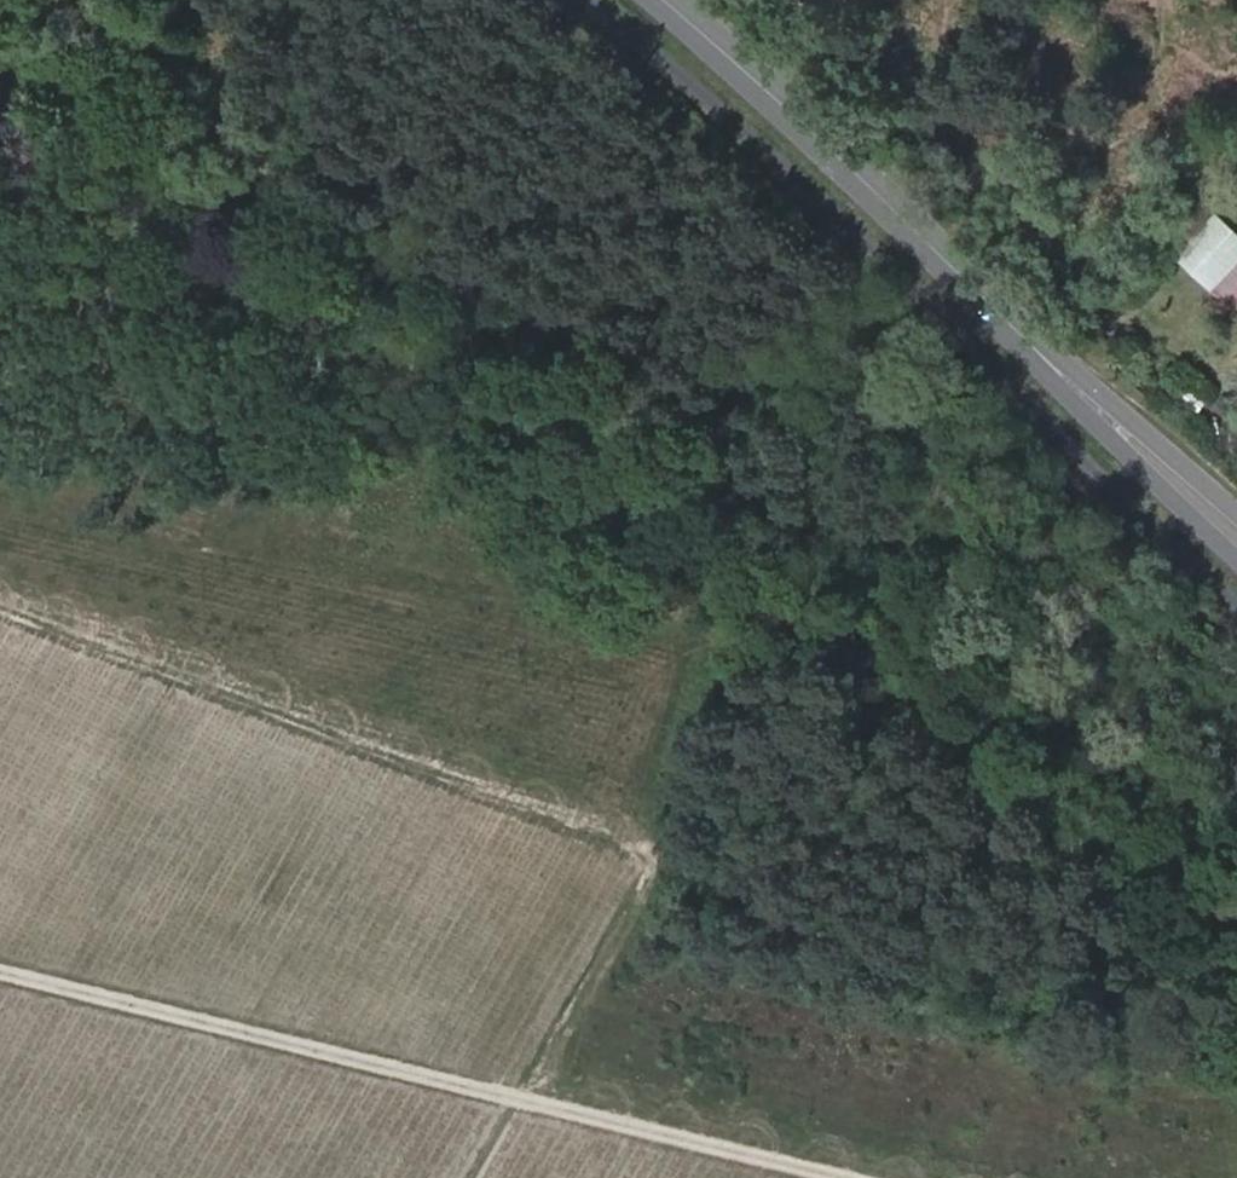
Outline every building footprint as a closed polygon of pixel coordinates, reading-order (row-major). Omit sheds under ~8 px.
[(1220,211),(1178,255),(1214,288),(1236,264),(1236,228),(1220,211)]
